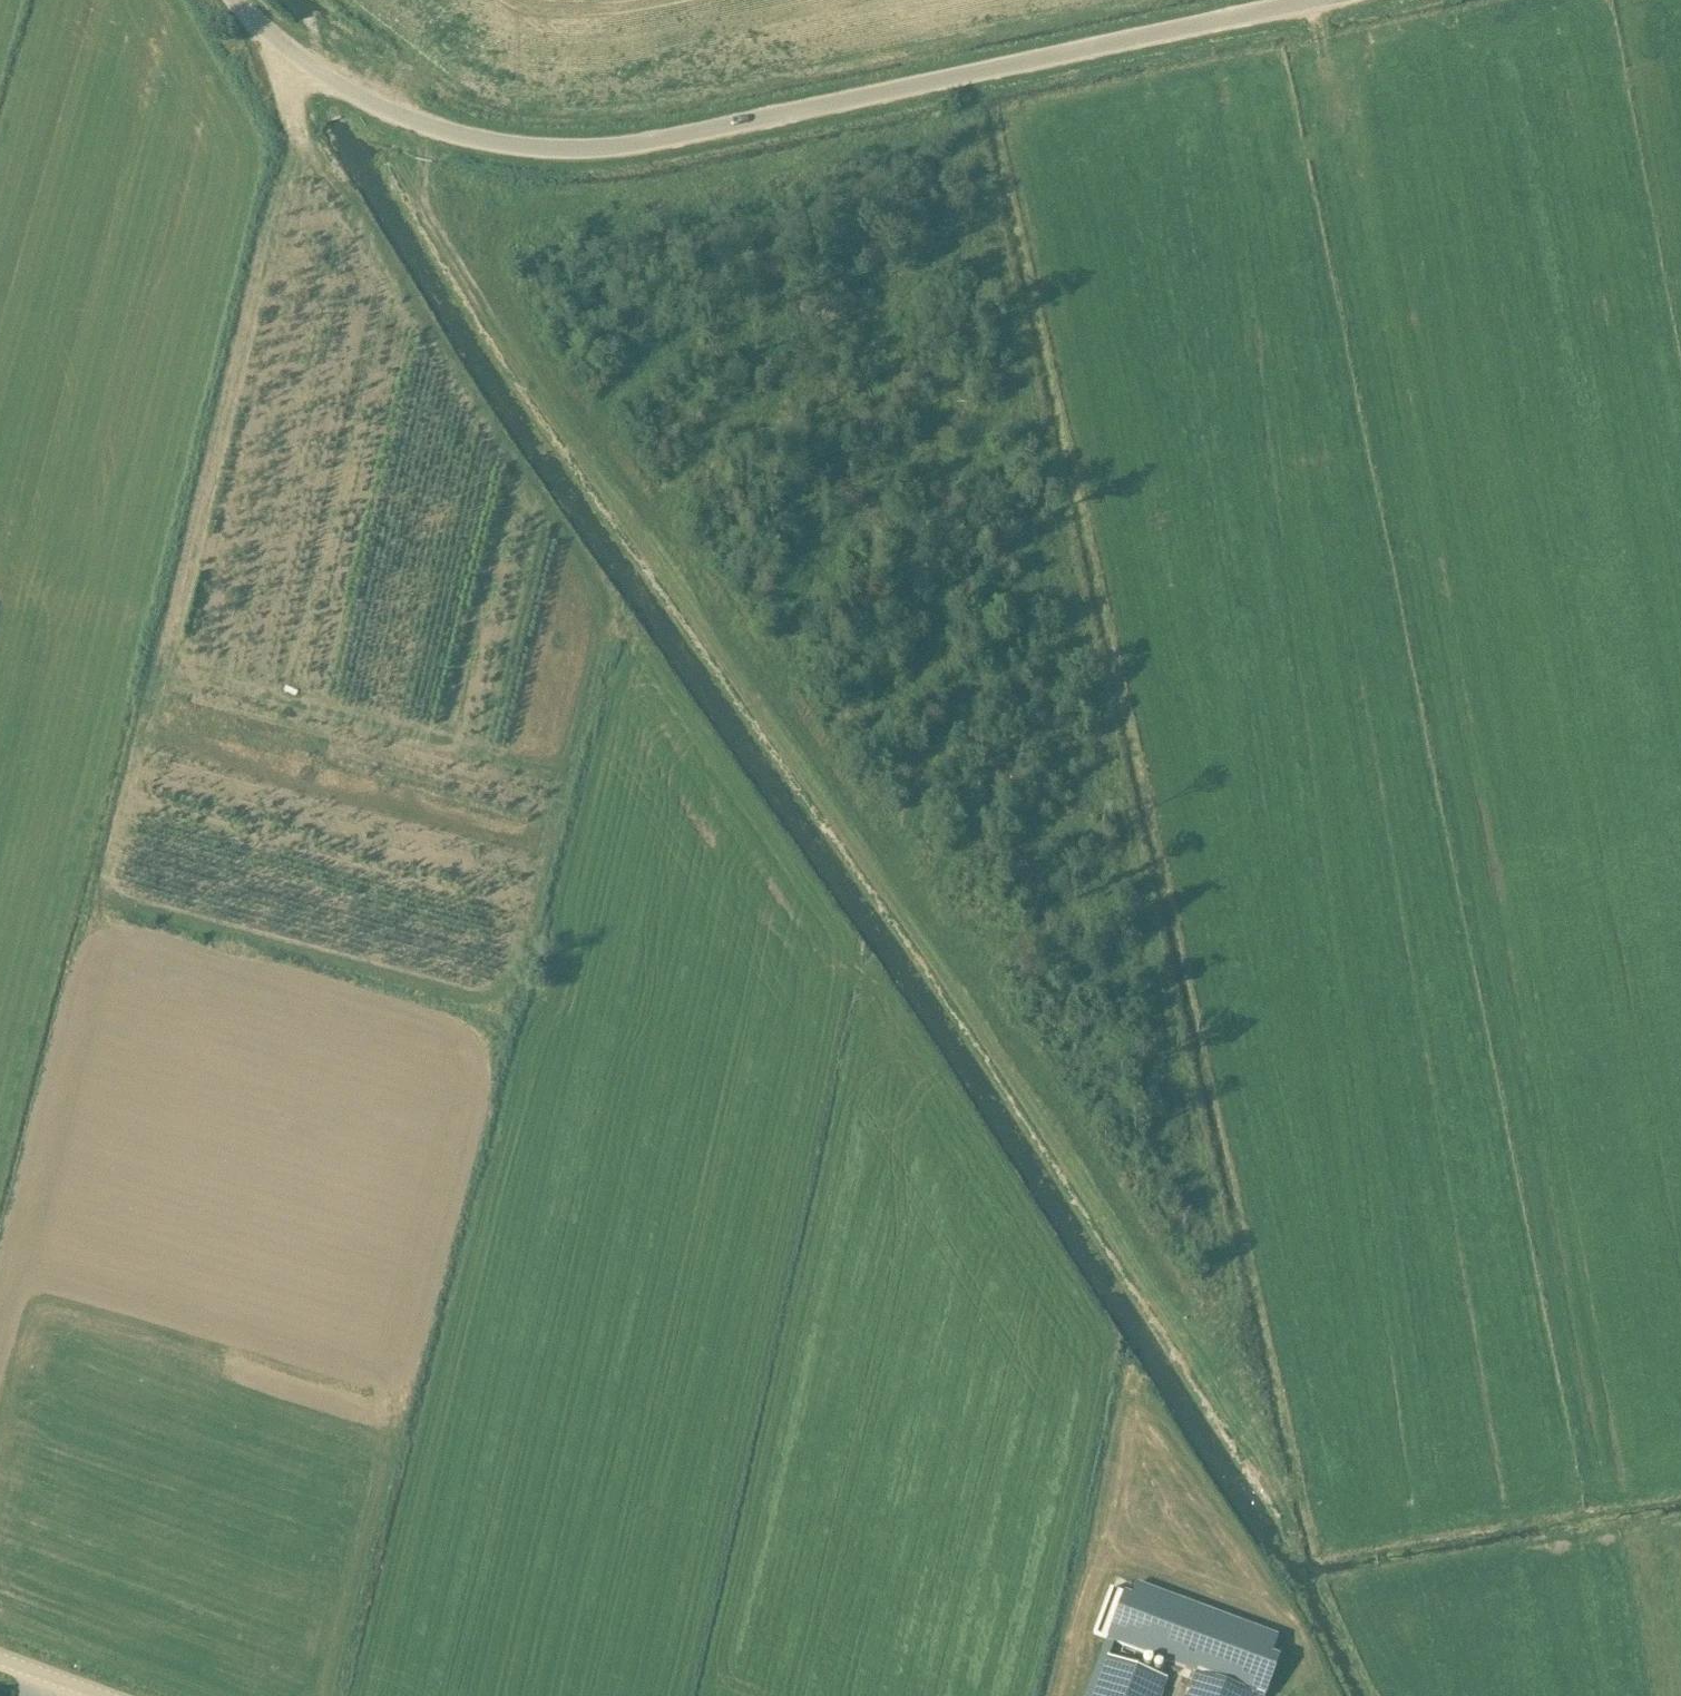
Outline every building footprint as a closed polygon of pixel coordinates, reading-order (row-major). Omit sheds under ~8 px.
[(1114,1636),(1242,1681),(1241,1687),(1253,1690),(1287,1600),(1140,1535),(1073,1695),(1087,1695),(1114,1636)] [(1167,1679),(1107,1657),(1092,1695),(1161,1695),(1167,1679)] [(1187,1695),(1257,1695),(1196,1673),(1187,1695)]
